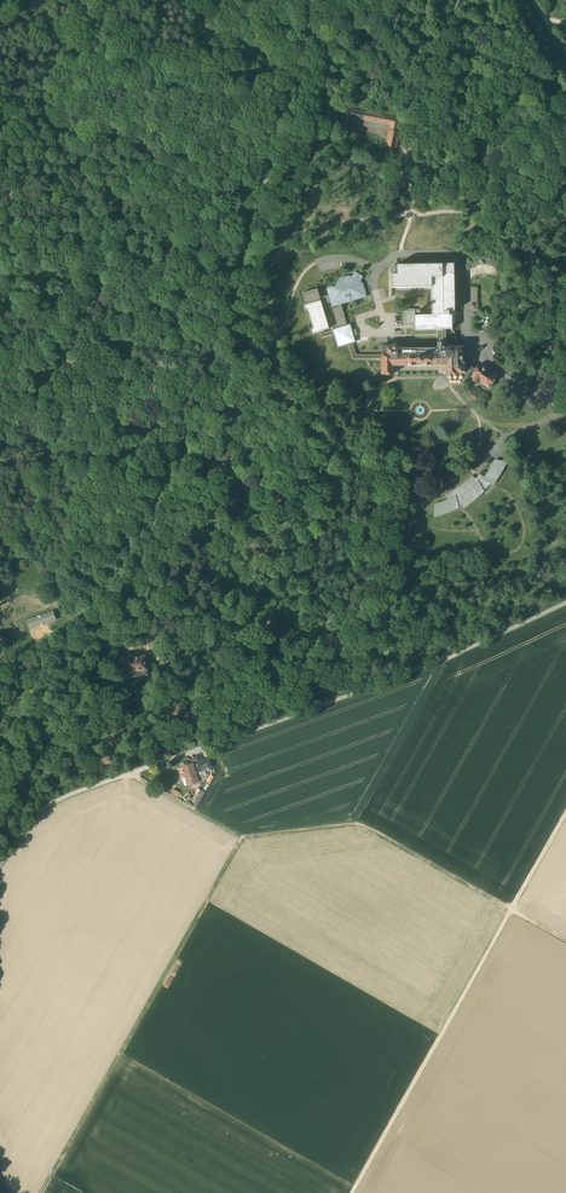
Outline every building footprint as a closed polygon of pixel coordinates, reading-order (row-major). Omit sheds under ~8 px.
[(462,0),(455,0),(450,12),(455,14),(455,12),(461,13),(465,1),(462,0)] [(335,107),(326,105),(324,118),(330,119),(333,119),(335,107)] [(353,110),(344,108),(341,121),(350,122),(352,117),(353,110)] [(386,117),(353,110),(352,117),(385,123),(386,117)] [(399,119),(386,117),(385,123),(391,124),(390,131),(397,132),(399,119)] [(329,125),(323,124),(320,146),(327,147),(330,129),(331,129),(332,125),(329,125)] [(390,131),(389,130),(386,145),(396,147),(399,132),(397,132),(390,131)] [(500,262),(484,259),(484,258),(479,259),(465,266),(467,270),(480,264),(481,265),(484,264),(484,263),(499,267),(500,262)] [(392,288),(431,287),(431,264),(397,265),(397,266),(393,266),(393,274),(392,274),(392,288)] [(432,315),(449,315),(452,315),(452,311),(455,311),(454,264),(431,264),(431,287),(432,315)] [(353,275),(352,277),(360,282),(362,279),(363,277),(355,272),(353,275)] [(349,276),(339,279),(335,286),(327,289),(329,295),(331,302),(332,307),(337,306),(341,304),(367,297),(363,283),(360,282),(352,277),(349,276)] [(306,305),(321,300),(320,298),(318,289),(302,293),(306,305)] [(331,302),(329,295),(320,298),(321,300),(322,305),(331,302)] [(322,305),(321,300),(306,305),(304,305),(305,310),(307,309),(313,329),(311,329),(312,334),(320,331),(324,330),(329,329),(322,305)] [(339,328),(347,326),(341,304),(337,306),(338,307),(333,309),(338,327),(339,327),(339,328)] [(414,309),(404,309),(404,326),(415,325),(415,330),(437,329),(453,329),(452,315),(449,315),(432,315),(415,315),(415,313),(419,313),(419,310),(415,310),(414,309)] [(347,326),(339,328),(334,330),(335,334),(338,346),(348,344),(353,342),(355,342),(353,336),(357,335),(355,329),(352,330),(350,326),(350,325),(347,326)] [(455,333),(453,329),(437,329),(437,335),(438,347),(441,347),(441,345),(447,345),(447,347),(451,347),(451,341),(456,341),(456,338),(456,336),(455,334),(455,333)] [(382,359),(382,355),(378,355),(368,355),(356,355),(353,342),(348,344),(353,359),(368,359),(377,359),(382,359)] [(463,360),(463,347),(451,347),(447,347),(447,345),(441,345),(441,347),(438,347),(437,347),(437,354),(424,354),(424,353),(415,353),(415,354),(402,354),(402,348),(398,348),(398,345),(381,346),(382,355),(382,359),(382,374),(395,374),(398,373),(398,374),(400,374),(399,373),(399,371),(439,370),(439,373),(442,373),(444,373),(447,373),(459,373),(465,373),(465,368),(467,368),(468,368),(468,367),(469,367),(470,366),(467,364),(467,363),(465,363),(465,361),(464,360),(463,360)] [(497,377),(479,365),(476,370),(475,369),(475,370),(474,372),(474,371),(474,372),(472,377),(474,378),(473,381),(478,384),(477,385),(484,389),(486,385),(490,388),(491,387),(492,387),(493,385),(493,384),(497,377)] [(463,484),(458,488),(453,491),(449,493),(446,495),(448,500),(443,502),(435,504),(435,507),(435,515),(436,515),(436,514),(440,514),(440,513),(444,512),(445,512),(445,511),(449,511),(449,509),(453,509),(454,509),(454,507),(457,506),(458,508),(459,507),(458,505),(462,504),(463,506),(464,506),(464,505),(468,503),(468,504),(468,503),(468,502),(472,501),(472,500),(472,499),(476,497),(476,498),(476,497),(476,496),(479,494),(480,494),(479,493),(483,491),(483,492),(484,491),(490,484),(492,485),(492,484),(494,480),(495,480),(497,476),(498,476),(500,471),(501,472),(501,471),(502,467),(503,467),(504,462),(506,463),(506,462),(497,460),(495,460),(492,465),(490,469),(487,473),(484,478),(480,474),(480,475),(476,479),(472,476),(468,480),(463,484)] [(57,620),(53,610),(27,620),(30,629),(57,620)] [(148,674),(145,655),(120,659),(122,678),(148,674)] [(208,757),(197,762),(200,771),(206,768),(207,771),(210,770),(209,767),(211,766),(208,757)] [(181,764),(187,785),(198,782),(193,763),(188,764),(188,762),(181,764)] [(173,789),(171,794),(179,797),(181,791),(173,789)] [(205,793),(202,791),(192,807),(196,809),(205,793)]
